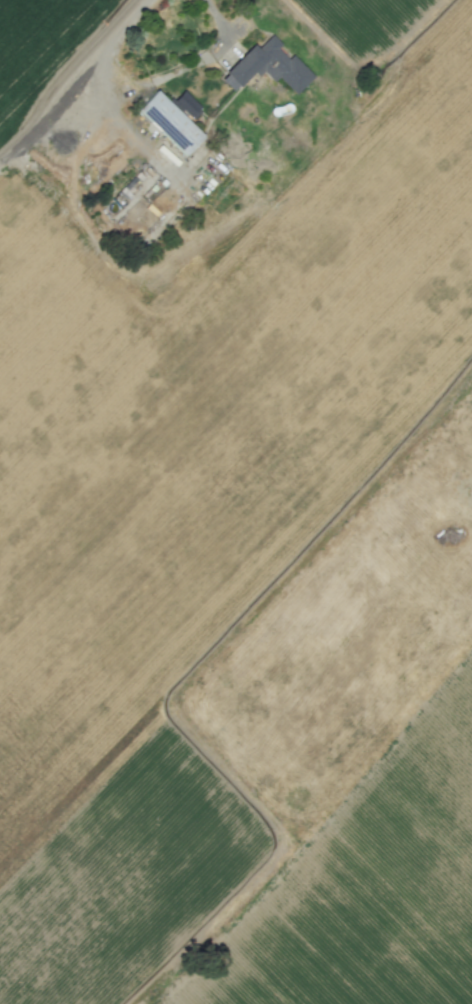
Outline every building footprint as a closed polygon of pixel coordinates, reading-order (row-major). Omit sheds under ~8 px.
[(295,94),(313,76),(291,54),(287,58),(276,48),(280,44),(270,34),(256,49),(252,44),(218,78),(233,93),(259,67),(273,81),(277,76),(295,94)] [(135,110),(183,155),(202,135),(154,90),(135,110)] [(200,111),(184,96),(176,104),(192,119),(200,111)]
